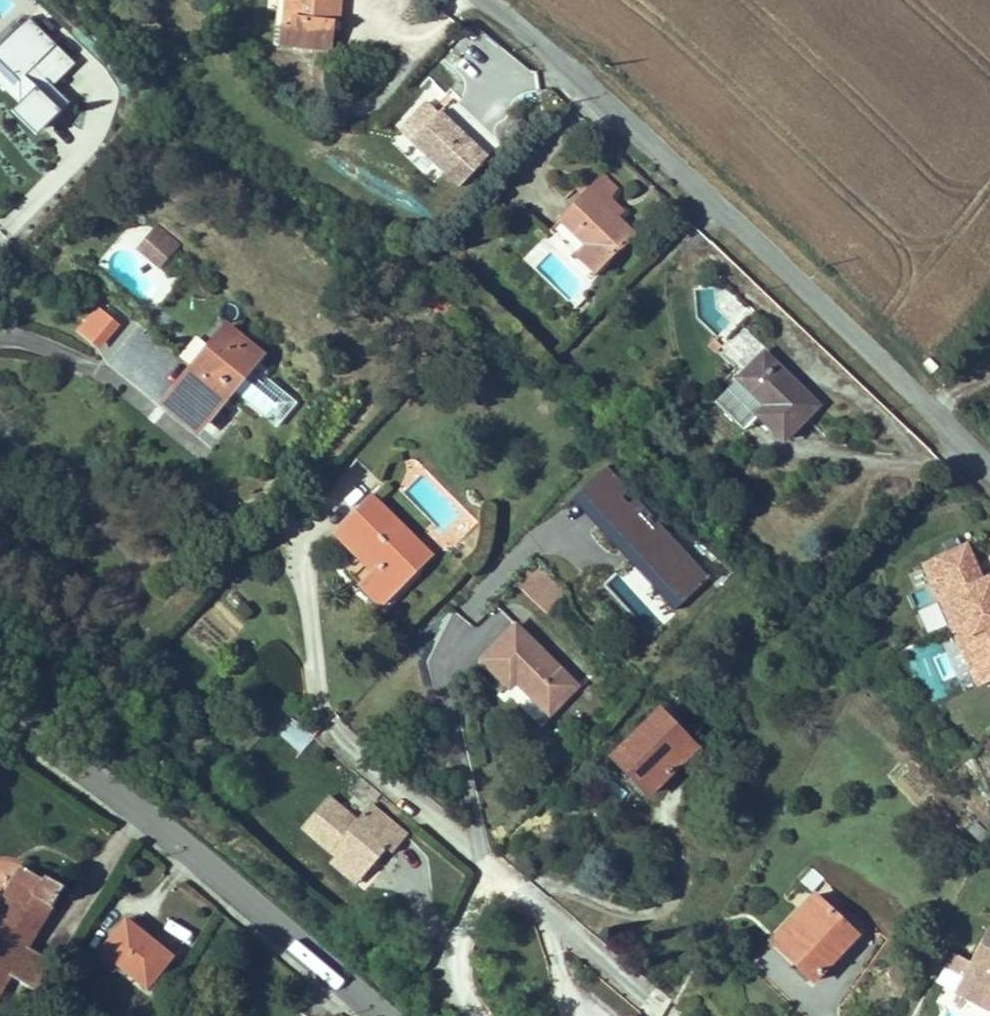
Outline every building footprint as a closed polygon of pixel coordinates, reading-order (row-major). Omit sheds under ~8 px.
[(333,55),(335,26),(337,2),(337,0),(281,0),(277,50),(333,55)] [(337,2),(335,26),(342,26),(344,3),(337,2)] [(76,66),(27,21),(0,52),(0,73),(18,90),(20,118),(11,128),(37,153),(69,110),(51,92),(76,66)] [(406,147),(434,117),(423,107),(396,137),(406,147)] [(483,163),(434,117),(406,147),(455,192),(483,163)] [(618,192),(603,177),(561,220),(587,246),(577,257),(595,275),(634,236),(616,218),(604,207),(610,200),(618,192)] [(610,200),(604,207),(616,218),(623,212),(610,200)] [(587,246),(561,220),(551,231),(577,257),(587,246)] [(160,265),(176,245),(157,229),(141,248),(160,265)] [(739,368),(762,346),(742,325),(719,348),(739,368)] [(211,349),(169,399),(200,425),(256,357),(221,329),(207,346),(211,349)] [(729,388),(783,441),(818,406),(800,389),(798,391),(793,386),(795,384),(764,353),(729,388)] [(234,391),(274,428),(297,403),(257,367),(234,391)] [(712,578),(606,464),(570,498),(677,611),(712,578)] [(419,544),(372,497),(342,527),(381,565),(361,586),(381,605),(413,573),(401,562),(419,544)] [(430,555),(419,544),(401,562),(413,573),(430,555)] [(989,607),(989,577),(983,580),(979,582),(973,570),(977,568),(967,545),(945,555),(949,562),(937,568),(931,582),(940,601),(953,606),(960,620),(989,607)] [(949,562),(945,555),(924,564),(931,582),(937,568),(949,562)] [(518,584),(548,613),(568,593),(538,563),(518,584)] [(983,580),(977,568),(973,570),(979,582),(983,580)] [(960,620),(953,606),(940,601),(951,624),(960,620)] [(960,620),(966,635),(961,648),(970,667),(984,673),(989,670),(989,607),(960,620)] [(966,635),(960,620),(951,624),(961,648),(966,635)] [(516,625),(482,660),(510,688),(517,682),(519,680),(523,684),(521,686),(550,714),(577,686),(516,625)] [(989,679),(989,670),(984,673),(970,667),(978,685),(989,679)] [(696,748),(660,711),(617,752),(637,773),(632,778),(648,795),(696,748)] [(637,773),(617,752),(612,758),(632,778),(637,773)] [(355,822),(327,798),(301,828),(336,857),(340,853),(365,874),(386,849),(391,854),(406,836),(369,805),(355,822)] [(63,887),(46,876),(43,880),(22,867),(4,897),(9,900),(0,915),(0,971),(0,970),(10,976),(34,990),(51,961),(28,947),(63,887)] [(797,966),(813,982),(857,935),(814,896),(776,936),(802,960),(797,966)] [(126,920),(124,923),(142,937),(144,935),(126,920)] [(102,951),(147,987),(172,956),(144,935),(142,937),(124,923),(102,951)] [(987,933),(952,996),(987,1015),(989,1011),(989,934),(987,933)] [(771,942),(797,966),(802,960),(776,936),(771,942)] [(0,971),(0,994),(10,976),(0,970),(0,971)]
